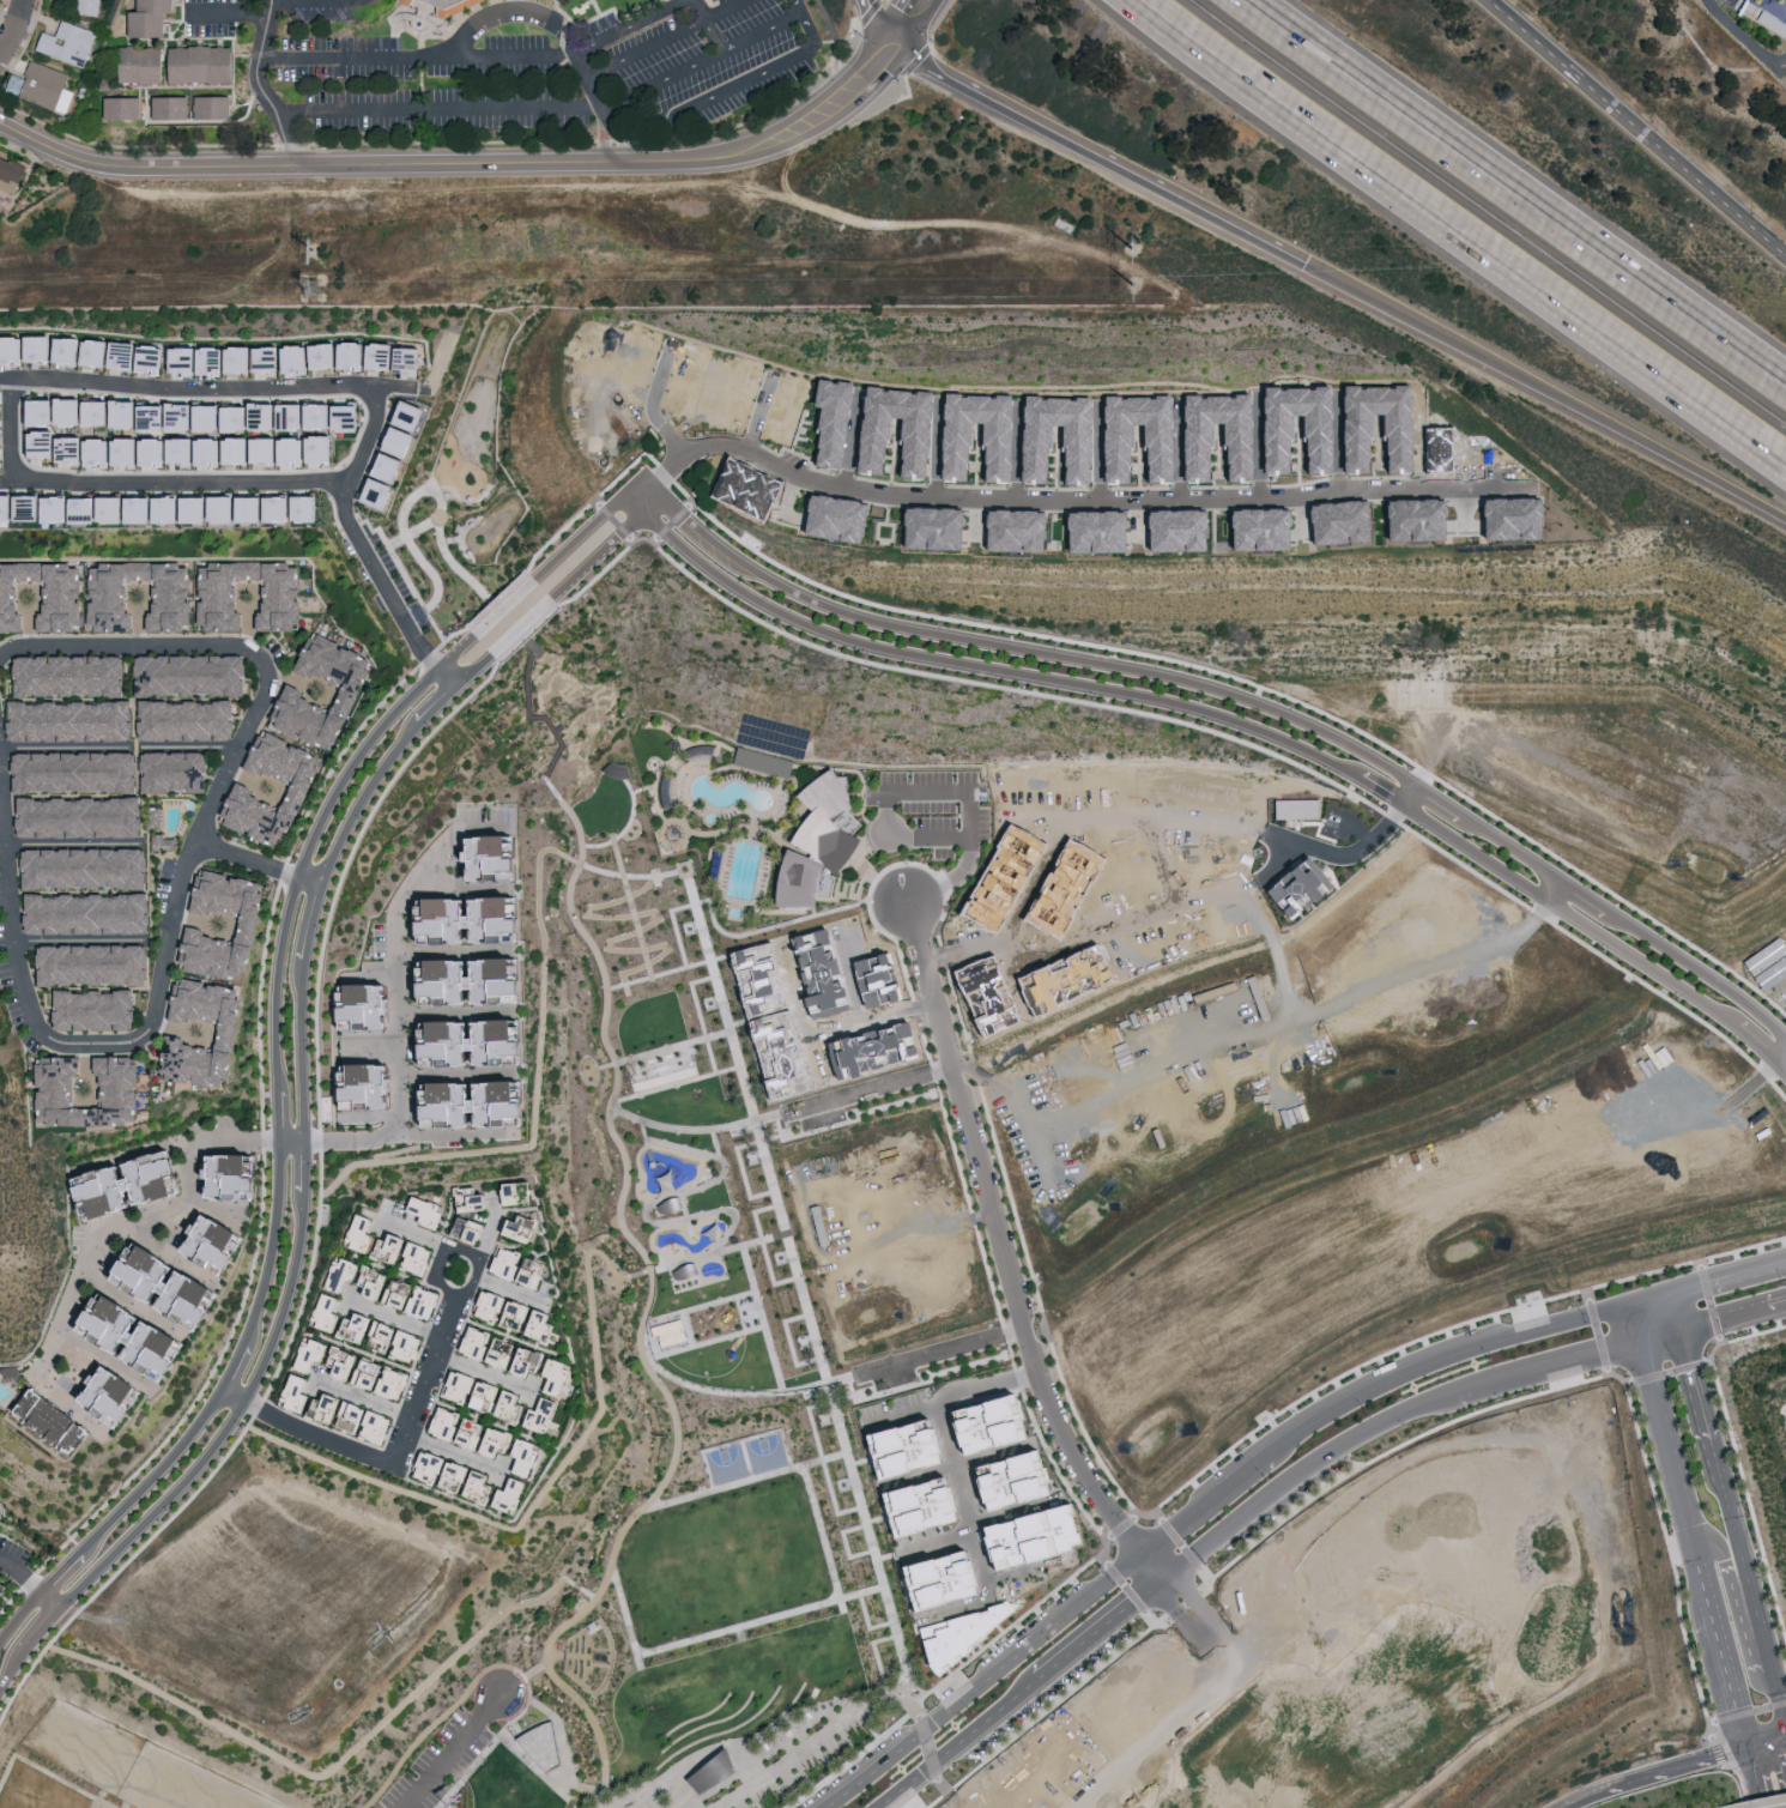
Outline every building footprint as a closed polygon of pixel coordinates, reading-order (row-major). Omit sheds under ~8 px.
[(77,13),(100,14),(101,0),(78,0),(77,13)] [(169,35),(169,12),(177,12),(177,0),(140,0),(140,10),(133,10),(134,35),(169,35)] [(1785,26),(1785,0),(1753,0),(1750,5),(1785,26)] [(98,31),(62,19),(57,34),(44,30),(38,51),(86,67),(98,31)] [(242,82),(242,46),(123,45),(123,81),(242,82)] [(70,71),(30,61),(26,76),(13,73),(8,93),(69,110),(75,90),(66,88),(70,71)] [(144,95),(107,96),(107,119),(145,118),(144,95)] [(192,117),(192,95),(156,96),(156,118),(192,117)] [(197,95),(198,117),(236,117),(236,95),(197,95)] [(0,154),(0,185),(18,193),(29,167),(0,154)] [(56,334),(0,336),(0,362),(3,362),(31,361),(57,360),(56,334)] [(60,362),(85,362),(85,337),(60,336),(60,362)] [(89,338),(87,364),(112,365),(113,339),(89,338)] [(140,342),(116,341),(115,367),(140,368),(140,342)] [(342,366),(340,341),(315,344),(317,369),(342,366)] [(369,341),(344,341),(345,369),(370,368),(369,341)] [(400,369),(399,342),(373,342),(374,369),(400,369)] [(289,372),(314,371),(313,343),(288,345),(289,372)] [(257,370),(255,345),(229,347),(229,346),(201,347),(201,346),(175,347),(176,375),(257,370)] [(283,345),(259,346),(260,372),(284,371),(283,345)] [(168,346),(143,346),(143,372),(167,373),(168,346)] [(402,347),(403,372),(428,371),(427,346),(402,347)] [(802,465),(832,470),(846,383),(806,377),(802,406),(810,407),(802,465)] [(850,475),(961,481),(963,438),(976,438),(973,481),(1010,483),(1010,481),(1083,485),(1088,397),(1018,394),(1015,436),(1004,435),(1006,396),(936,392),(935,426),(925,425),(927,391),(855,387),(850,475)] [(1103,396),(1101,483),(1121,483),(1122,426),(1139,426),(1138,483),(1165,483),(1167,397),(1103,396)] [(61,397),(35,398),(35,425),(62,424),(61,397)] [(64,424),(89,424),(90,397),(64,397),(64,424)] [(435,406),(410,398),(403,423),(427,431),(435,406)] [(117,424),(117,399),(92,400),(92,424),(117,424)] [(120,427),(146,427),(146,399),(120,399),(120,427)] [(201,402),(176,402),(175,430),(201,430),(201,402)] [(285,402),(259,402),(258,429),(284,430),(285,402)] [(287,403),(287,429),(312,429),(312,402),(287,403)] [(340,402),(315,402),(314,427),(340,428),(340,402)] [(148,431),(174,430),(173,404),(148,404),(148,431)] [(229,404),(204,404),(204,431),(229,431),(229,404)] [(367,404),(342,404),(342,430),(367,429),(367,404)] [(256,430),(256,405),(231,405),(232,430),(256,430)] [(425,433),(401,425),(393,448),(418,456),(425,433)] [(341,461),(340,434),(315,435),(316,461),(341,461)] [(91,435),(65,436),(66,461),(91,461),(91,435)] [(258,436),(232,436),(233,463),(258,463),(258,436)] [(289,436),(288,463),(313,464),(314,437),(289,436)] [(147,437),(121,437),(121,464),(147,464),(147,437)] [(177,437),(177,463),(203,463),(203,437),(177,437)] [(205,437),(204,464),(230,465),(230,437),(205,437)] [(260,462),(286,462),(285,437),(260,437),(260,462)] [(94,465),(118,465),(118,438),(93,438),(94,465)] [(149,465),(175,465),(175,438),(149,438),(149,465)] [(414,459),(390,452),(385,475),(408,481),(414,459)] [(760,505),(767,489),(726,471),(719,487),(760,505)] [(403,483),(379,477),(373,502),(397,508),(403,483)] [(21,520),(21,493),(0,493),(0,520),(21,520)] [(49,493),(23,494),(24,520),(49,519),(49,493)] [(327,520),(327,494),(273,495),(274,521),(327,520)] [(51,521),(77,521),(77,495),(51,495),(51,521)] [(188,522),(188,495),(79,496),(79,522),(106,522),(106,523),(188,522)] [(190,522),(215,522),(215,495),(190,496),(190,522)] [(243,495),(218,495),(218,522),(243,522),(243,495)] [(246,522),(273,521),(272,495),(246,496),(246,522)] [(851,542),(855,501),(798,495),(793,536),(851,542)] [(952,509),(894,507),(893,548),(950,550),(952,509)] [(1035,552),(1036,510),(978,508),(977,550),(1035,552)] [(1139,551),(1199,550),(1198,508),(1138,510),(1139,551)] [(1058,554),(1117,552),(1116,509),(1057,511),(1058,554)] [(1279,547),(1280,511),(1232,510),(1231,546),(1279,547)] [(0,564),(0,630),(25,630),(25,602),(16,602),(16,580),(46,579),(47,612),(43,612),(43,631),(85,630),(83,562),(0,564)] [(194,562),(92,563),(93,631),(137,630),(137,613),(129,613),(129,579),(156,579),(156,611),(150,611),(151,629),(194,629),(194,562)] [(303,563),(203,562),(202,601),(202,629),(245,629),(245,601),(238,601),(238,580),(267,580),(267,612),(262,611),(262,630),(305,630),(305,601),(303,601),(303,563)] [(275,724),(329,749),(333,740),(339,743),(377,659),(319,632),(302,671),(316,677),(318,673),(346,685),(336,708),(291,688),(275,724)] [(142,695),(252,694),(252,654),(141,655),(141,675),(142,675),(142,695)] [(130,695),(130,655),(20,655),(20,695),(130,695)] [(239,741),(240,702),(144,699),(143,739),(239,741)] [(13,741),(138,739),(138,700),(15,702),(15,722),(13,722),(13,741)] [(225,824),(285,846),(292,827),(298,829),(326,755),(265,732),(252,767),(296,783),(288,805),(239,786),(225,824)] [(738,746),(733,764),(789,779),(794,761),(738,746)] [(213,791),(213,751),(145,752),(18,752),(18,771),(20,771),(20,791),(143,791),(143,772),(148,772),(148,791),(213,791)] [(813,812),(798,797),(805,790),(813,781),(823,775),(833,769),(854,806),(848,811),(861,826),(853,835),(840,829),(818,808),(813,812)] [(149,835),(149,817),(147,817),(147,797),(22,799),(22,837),(149,835)] [(792,843),(821,859),(835,876),(842,869),(846,864),(849,859),(853,854),(856,849),(861,840),(853,835),(840,829),(818,808),(813,812),(810,816),(807,821),(804,824),(797,834),(792,843)] [(157,840),(157,834),(169,834),(169,839),(178,839),(178,852),(169,852),(169,847),(163,847),(163,849),(153,849),(153,840),(157,840)] [(468,880),(537,880),(537,858),(529,858),(528,835),(484,836),(484,852),(468,852),(468,880)] [(154,892),(153,848),(28,849),(29,893),(154,892)] [(815,907),(777,908),(777,900),(779,893),(779,885),(780,878),(781,871),(783,864),(786,857),(788,851),(822,863),(815,907)] [(186,969),(253,980),(256,958),(261,959),(272,894),(267,893),(269,882),(234,876),(234,873),(205,869),(198,912),(215,914),(215,910),(248,915),(244,939),(192,931),(186,969)] [(154,893),(31,896),(32,934),(157,932),(156,914),(155,914),(154,893)] [(419,899),(419,944),(482,942),(482,928),(489,928),(489,941),(543,940),(543,919),(534,919),(533,897),(419,899)] [(153,985),(154,945),(44,944),(43,984),(153,985)] [(423,1005),(484,1004),(484,990),(490,990),(490,1002),(545,1001),(545,980),(535,981),(535,959),(446,960),(446,967),(434,967),(434,983),(423,983),(423,1005)] [(178,1021),(194,1022),(194,1018),(229,1022),(225,1049),(190,1044),(191,1037),(173,1035),(168,1074),(173,1075),(172,1079),(240,1087),(252,989),(213,985),(214,981),(183,978),(178,1021)] [(1782,980),(1771,995),(1785,1006),(1785,983),(1782,980)] [(362,985),(362,992),(352,992),(352,1029),(367,1028),(367,1022),(387,1022),(386,984),(362,985)] [(139,989),(60,991),(61,1031),(141,1029),(140,1010),(139,1010),(139,989)] [(424,1059),(470,1059),(470,1065),(483,1065),(483,1051),(493,1051),(493,1065),(537,1065),(537,1056),(545,1056),(545,1043),(537,1043),(537,1020),(487,1021),(448,1022),(448,1029),(435,1029),(435,1041),(423,1041),(424,1059)] [(107,1107),(80,1107),(81,1057),(41,1057),(41,1086),(43,1086),(43,1124),(142,1125),(143,1056),(100,1056),(100,1075),(107,1075),(107,1107)] [(402,1065),(363,1064),(362,1083),(357,1083),(357,1101),(388,1102),(388,1107),(401,1108),(402,1065)] [(486,1126),(486,1114),(492,1114),(492,1127),(527,1127),(527,1117),(546,1117),(546,1104),(537,1104),(537,1082),(488,1083),(448,1083),(448,1090),(436,1090),(436,1103),(425,1103),(425,1126),(486,1126)] [(87,1177),(93,1203),(104,1201),(108,1217),(191,1197),(185,1173),(189,1172),(184,1152),(133,1164),(134,1166),(87,1177)] [(266,1156),(222,1155),(222,1169),(204,1169),(204,1179),(212,1179),(212,1191),(220,1192),(220,1199),(271,1201),(272,1178),(266,1178),(266,1156)] [(537,1203),(537,1182),(502,1184),(503,1205),(537,1203)] [(495,1211),(495,1194),(483,1195),(482,1187),(463,1187),(463,1212),(495,1211)] [(411,1211),(425,1215),(423,1223),(443,1229),(450,1206),(415,1195),(411,1211)] [(344,1245),(366,1253),(373,1235),(365,1232),(371,1217),(356,1212),(344,1245)] [(257,1234),(217,1216),(215,1221),(200,1214),(185,1249),(244,1275),(253,1257),(248,1254),(257,1234)] [(509,1214),(505,1236),(539,1243),(544,1221),(509,1214)] [(492,1224),(464,1217),(459,1237),(486,1244),(492,1224)] [(438,1250),(396,1232),(392,1243),(380,1237),(372,1255),(400,1267),(401,1266),(426,1277),(438,1250)] [(544,1288),(553,1262),(501,1245),(492,1271),(544,1288)] [(202,1323),(206,1316),(225,1327),(232,1314),(223,1310),(233,1292),(209,1279),(208,1281),(155,1252),(149,1264),(138,1258),(126,1281),(202,1323)] [(391,1272),(359,1266),(360,1263),(332,1258),(325,1289),(344,1293),(346,1281),(356,1283),(355,1284),(365,1286),(363,1295),(385,1299),(391,1272)] [(444,1292),(399,1279),(392,1304),(437,1317),(444,1292)] [(517,1300),(510,1320),(507,1319),(514,1297),(488,1289),(479,1317),(557,1342),(562,1325),(558,1323),(561,1314),(517,1300)] [(342,1298),(319,1293),(312,1326),(336,1331),(342,1298)] [(80,1329),(158,1366),(160,1363),(191,1378),(197,1365),(188,1361),(197,1341),(156,1321),(158,1317),(122,1300),(116,1314),(93,1303),(80,1329)] [(428,1337),(386,1322),(386,1321),(348,1308),(338,1334),(419,1363),(428,1337)] [(654,1323),(684,1314),(690,1335),(665,1342),(662,1331),(656,1334),(654,1323)] [(490,1360),(496,1346),(490,1344),(495,1333),(476,1326),(473,1336),(467,1334),(461,1350),(490,1360)] [(317,1363),(338,1367),(341,1346),(304,1340),(299,1369),(315,1372),(317,1363)] [(546,1391),(568,1396),(576,1358),(502,1343),(497,1366),(549,1376),(546,1391)] [(365,1356),(350,1352),(343,1378),(358,1383),(365,1356)] [(386,1391),(386,1392),(407,1397),(413,1371),(368,1360),(362,1386),(386,1391)] [(81,1396),(122,1419),(125,1413),(146,1424),(152,1413),(144,1408),(154,1389),(123,1371),(117,1381),(96,1369),(81,1396)] [(446,1398),(476,1403),(481,1376),(451,1371),(446,1398)] [(390,1440),(397,1416),(355,1403),(356,1401),(323,1391),(321,1398),(308,1394),(313,1378),(295,1373),(284,1409),(390,1440)] [(480,1407),(497,1413),(507,1387),(490,1381),(480,1407)] [(99,1430),(41,1390),(26,1412),(83,1452),(99,1430)] [(519,1421),(529,1396),(514,1391),(505,1415),(519,1421)] [(566,1403),(543,1395),(531,1427),(553,1435),(566,1403)] [(951,1411),(1016,1396),(1027,1440),(963,1455),(951,1411)] [(434,1433),(461,1440),(468,1414),(441,1406),(434,1433)] [(464,1443),(484,1450),(492,1424),(473,1418),(464,1443)] [(925,1419),(866,1434),(878,1482),(939,1465),(925,1419)] [(491,1453),(506,1458),(508,1453),(522,1457),(517,1473),(537,1479),(548,1444),(498,1429),(491,1453)] [(419,1477),(499,1505),(505,1488),(496,1484),(499,1476),(484,1471),(476,1494),(468,1491),(477,1468),(428,1451),(419,1477)] [(965,1467),(1034,1451),(1048,1494),(977,1513),(965,1467)] [(513,1491),(507,1489),(500,1507),(520,1516),(533,1483),(518,1477),(513,1491)] [(940,1479),(883,1494),(894,1538),(952,1525),(949,1513),(940,1479)] [(983,1532),(1067,1508),(1078,1547),(995,1568),(983,1532)] [(957,1546),(900,1561),(914,1610),(973,1597),(957,1546)] [(919,1627),(1009,1604),(1012,1614),(937,1676),(919,1627)] [(517,1741),(546,1774),(561,1766),(552,1723),(547,1725),(543,1727),(538,1729),(534,1730),(529,1733),(526,1735),(521,1739),(517,1741)] [(726,1748),(688,1779),(702,1791),(737,1771),(726,1748)]
